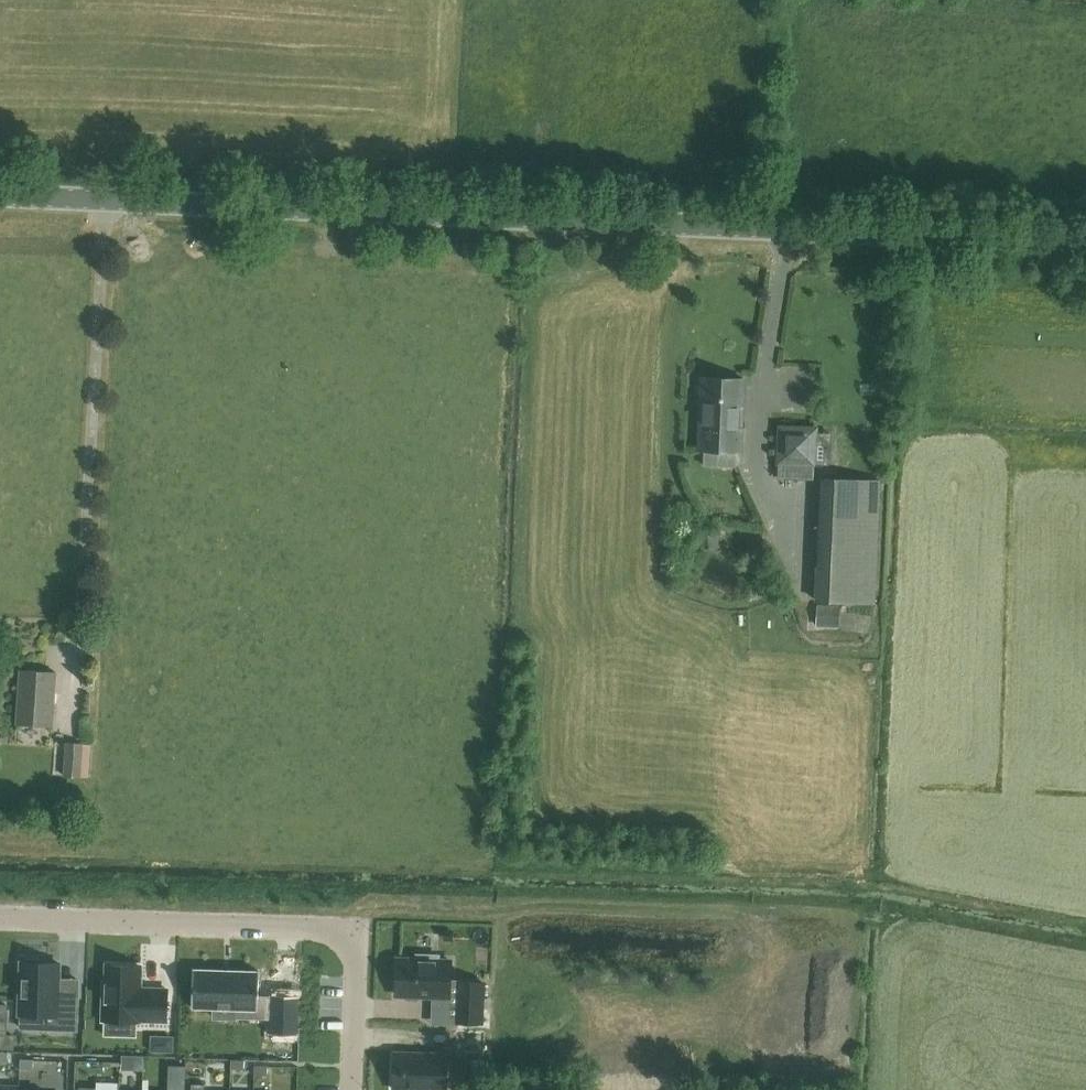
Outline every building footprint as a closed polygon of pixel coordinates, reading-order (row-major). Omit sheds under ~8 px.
[(703,382),(700,381),(699,401),(702,401),(700,450),(740,451),(743,378),(703,376),(703,382)] [(779,462),(814,464),(816,428),(780,426),(779,462)] [(823,477),(822,498),(880,501),(881,479),(823,477)] [(880,501),(822,498),(817,601),(875,603),(880,501)] [(21,671),(18,724),(53,726),(56,673),(21,671)] [(63,775),(80,777),(87,777),(89,745),(83,744),(83,743),(65,741),(63,775)] [(417,959),(398,958),(397,994),(450,996),(451,960),(438,960),(438,955),(418,955),(417,959)] [(22,960),(20,1014),(21,1014),(43,1014),(43,1028),(77,1029),(78,995),(60,994),(60,978),(58,978),(59,961),(40,961),(40,957),(26,956),(26,960),(22,960)] [(105,983),(104,1019),(106,1019),(137,1020),(139,1021),(139,1019),(167,1020),(167,989),(147,989),(147,990),(140,990),(141,966),(108,964),(107,983),(105,983)] [(193,969),(192,1006),(215,1007),(215,1017),(235,1017),(236,1008),(257,1009),(256,1015),(272,1015),(273,996),(259,995),(260,971),(193,969)] [(484,982),(459,981),(457,1021),(483,1022),(484,982)] [(8,1061),(8,1051),(0,1051),(0,1061),(8,1061)] [(394,1089),(433,1089),(446,1089),(448,1054),(395,1052),(394,1089)] [(131,1054),(130,1069),(144,1070),(144,1055),(131,1054)] [(33,1059),(20,1058),(20,1068),(33,1069),(33,1059)] [(231,1059),(231,1068),(244,1068),(244,1060),(231,1059)] [(255,1065),(255,1074),(268,1074),(268,1065),(255,1065)]
